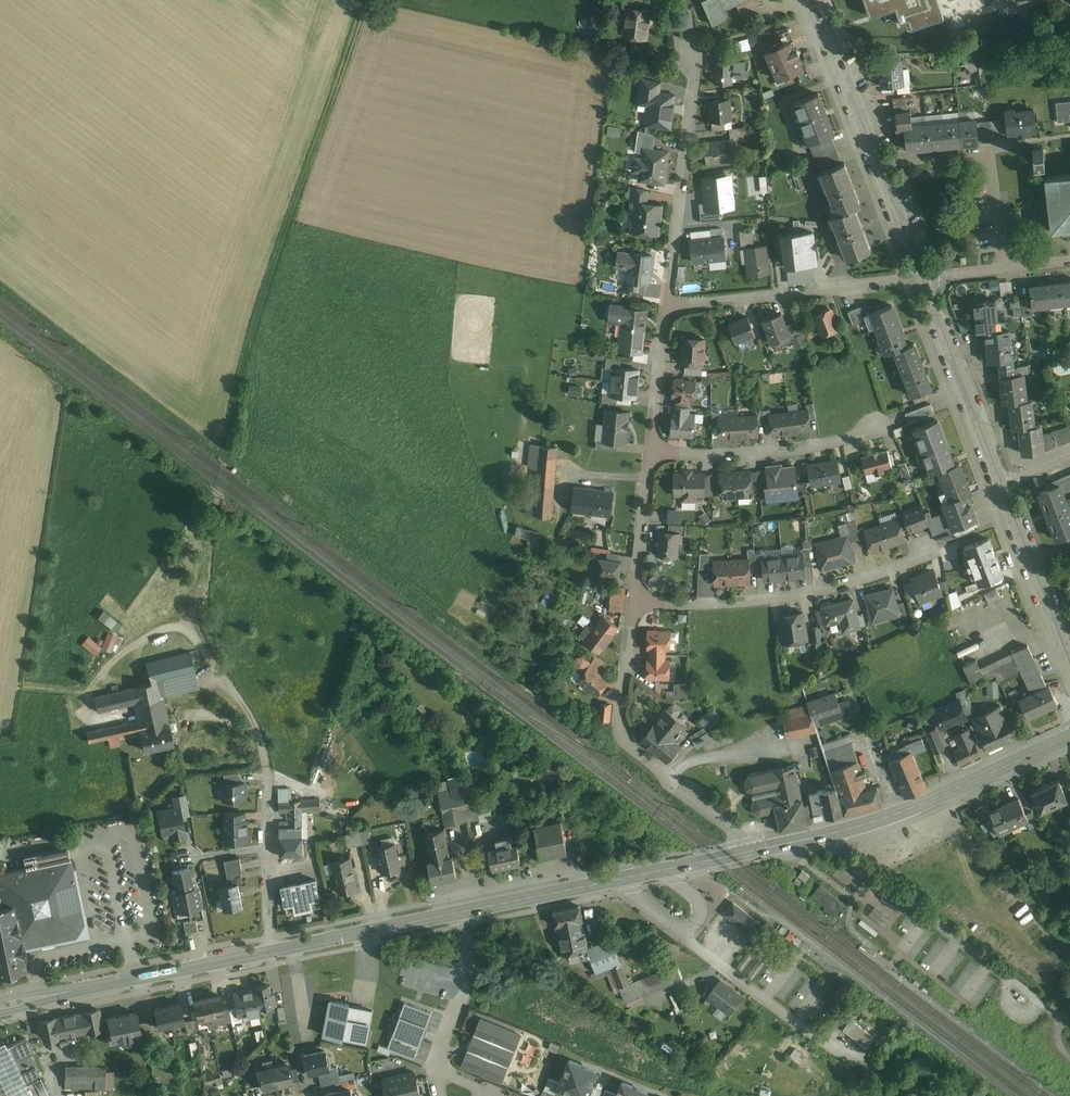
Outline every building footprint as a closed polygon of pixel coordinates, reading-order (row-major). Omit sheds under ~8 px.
[(622,5),(628,6),(627,8),(639,9),(640,0),(623,0),(622,5)] [(713,25),(725,20),(726,19),(727,17),(728,16),(727,14),(725,10),(736,5),(734,0),(702,0),(713,25)] [(872,9),(896,0),(902,16),(911,13),(913,21),(944,11),(940,0),(869,0),(872,9)] [(639,9),(627,8),(624,36),(646,39),(649,11),(639,9)] [(788,27),(778,30),(784,45),(791,41),(794,40),(788,27)] [(795,49),(791,41),(784,45),(780,47),(778,43),(771,46),(773,50),(766,53),(779,79),(785,76),(787,80),(794,77),(792,73),(796,72),(804,68),(798,55),(800,54),(801,50),(797,49),(797,48),(795,49)] [(814,61),(810,50),(804,53),(808,63),(814,61)] [(901,59),(891,60),(891,61),(879,62),(882,86),(897,85),(904,84),(904,83),(901,59)] [(748,62),(715,62),(715,83),(732,83),(732,75),(748,75),(748,62)] [(804,68),(796,72),(801,84),(812,80),(806,67),(804,68)] [(661,82),(642,77),(640,90),(659,93),(661,82)] [(910,82),(904,83),(904,84),(897,85),(898,93),(911,92),(910,82)] [(659,93),(640,90),(638,104),(648,105),(645,125),(671,128),(675,95),(659,93)] [(818,93),(791,104),(806,145),(810,143),(831,135),(834,134),(818,93)] [(906,97),(893,98),(894,106),(906,104),(906,97)] [(729,99),(709,101),(712,122),(725,120),(731,120),(730,111),(729,111),(728,100),(729,100),(729,99)] [(1058,101),(1060,121),(1069,120),(1069,100),(1058,101)] [(896,127),(904,126),(911,126),(910,116),(908,116),(906,104),(894,106),(896,127)] [(1033,109),(1015,111),(1015,109),(1005,110),(1006,119),(1008,133),(1008,134),(1009,134),(1009,133),(1014,132),(1014,133),(1015,133),(1015,132),(1035,130),(1035,131),(1036,131),(1034,109),(1033,109)] [(1006,119),(998,120),(999,134),(1008,133),(1006,119)] [(725,120),(712,122),(712,130),(726,129),(725,120)] [(976,120),(960,121),(962,141),(978,140),(977,128),(976,122),(976,120)] [(998,120),(990,120),(991,127),(993,135),(999,134),(998,120)] [(959,121),(944,123),(944,122),(943,122),(945,143),(962,141),(960,121),(959,121)] [(943,123),(928,124),(927,124),(929,145),(945,143),(943,122),(943,123)] [(929,145),(927,124),(911,126),(904,126),(906,147),(929,145)] [(744,127),(730,128),(731,139),(733,139),(733,141),(745,140),(744,127)] [(984,127),(977,128),(978,140),(978,142),(986,141),(984,127)] [(991,127),(984,127),(986,141),(993,141),(993,135),(991,127)] [(655,134),(638,130),(635,152),(643,153),(644,148),(653,149),(655,134)] [(831,135),(810,143),(815,158),(836,149),(831,135)] [(731,139),(704,142),(707,164),(735,161),(733,141),(733,139),(731,139)] [(653,149),(644,148),(643,153),(642,158),(638,158),(637,171),(640,172),(639,180),(664,184),(668,152),(653,149)] [(836,149),(815,158),(820,172),(842,163),(836,149)] [(1043,149),(1033,150),(1033,151),(1034,160),(1034,161),(1045,159),(1044,158),(1043,150),(1044,150),(1043,149)] [(842,163),(820,172),(836,214),(837,214),(855,207),(861,205),(845,162),(842,163)] [(1044,177),(1048,206),(1042,207),(1043,220),(1049,219),(1050,231),(1062,230),(1063,236),(1069,235),(1069,174),(1044,177)] [(729,177),(706,179),(708,207),(732,205),(729,177)] [(649,190),(632,187),(631,201),(636,202),(636,201),(647,202),(649,190)] [(647,202),(636,201),(636,202),(635,210),(634,210),(631,212),(631,216),(633,218),(631,231),(658,235),(662,204),(647,202)] [(855,207),(837,214),(836,214),(831,216),(847,258),(871,249),(855,207)] [(752,230),(740,231),(741,245),(754,244),(752,230)] [(813,232),(783,235),(786,258),(790,257),(791,265),(816,262),(816,260),(815,247),(817,247),(817,246),(814,247),(814,241),(816,241),(816,240),(814,240),(813,232)] [(723,237),(692,241),(694,261),(725,258),(723,237)] [(766,246),(745,248),(745,249),(748,248),(750,263),(747,264),(748,276),(769,273),(766,246)] [(653,255),(631,252),(631,253),(619,252),(617,266),(629,268),(628,280),(622,279),(622,280),(631,281),(646,283),(650,284),(651,272),(651,267),(652,267),(652,266),(653,256),(653,255)] [(1002,281),(1003,295),(1014,294),(1013,280),(1002,281)] [(646,283),(631,281),(629,295),(644,297),(646,283)] [(1063,282),(1047,284),(1047,283),(1046,283),(1049,305),(1065,303),(1063,282)] [(1046,284),(1031,286),(1030,285),(1032,308),(1033,307),(1049,305),(1046,283),(1046,284)] [(1029,298),(1022,299),(1024,315),(1031,315),(1029,298)] [(996,299),(974,302),(976,315),(978,315),(979,322),(977,323),(978,332),(985,331),(999,330),(996,299)] [(646,309),(626,307),(623,307),(623,305),(611,303),(609,319),(618,320),(619,317),(627,318),(627,320),(624,320),(623,336),(642,339),(643,339),(644,329),(643,329),(645,310),(646,310),(646,309)] [(892,305),(870,313),(876,327),(886,354),(895,350),(907,345),(903,335),(901,329),(892,305)] [(861,306),(848,311),(853,324),(866,319),(864,315),(865,315),(861,306)] [(823,309),(822,312),(815,315),(823,335),(838,329),(830,309),(827,308),(823,309)] [(782,313),(763,320),(772,342),(790,335),(786,325),(782,313)] [(876,327),(870,313),(865,315),(864,315),(866,319),(870,329),(876,327)] [(748,317),(730,324),(736,342),(755,335),(748,317)] [(797,321),(786,325),(790,335),(791,337),(802,333),(797,321)] [(999,330),(985,331),(989,361),(1000,360),(1000,368),(1013,366),(1009,329),(999,330)] [(642,339),(623,336),(621,350),(641,352),(641,351),(640,351),(642,339)] [(704,339),(684,338),(682,363),(685,363),(703,365),(704,339)] [(907,345),(895,350),(913,396),(926,391),(932,388),(914,343),(907,345)] [(622,358),(607,355),(606,367),(613,367),(614,367),(621,367),(622,358)] [(703,365),(685,363),(685,373),(702,375),(703,365)] [(1013,366),(1000,368),(1001,376),(1017,374),(1016,366),(1013,366)] [(621,367),(614,367),(613,367),(612,381),(638,383),(639,369),(621,367)] [(1023,373),(1001,376),(1002,382),(1004,382),(1007,402),(1004,402),(1004,403),(1011,402),(1026,400),(1023,373)] [(696,382),(674,380),(672,382),(671,386),(673,389),(673,396),(674,397),(690,398),(694,398),(696,382)] [(638,383),(612,381),(611,394),(610,395),(618,395),(636,397),(638,383)] [(572,383),(570,391),(583,394),(585,386),(572,383)] [(926,391),(913,396),(915,402),(928,397),(926,391)] [(611,394),(603,393),(602,401),(617,403),(618,395),(610,395),(611,394)] [(674,397),(674,405),(689,406),(690,398),(674,397)] [(1026,400),(1011,402),(1014,428),(1020,427),(1033,425),(1030,400),(1026,400)] [(813,403),(806,404),(807,410),(808,410),(809,418),(816,417),(813,403)] [(931,403),(905,413),(909,423),(934,413),(931,403)] [(672,412),(672,417),(685,418),(686,412),(688,413),(689,406),(674,405),(670,405),(669,411),(672,412)] [(629,412),(607,409),(604,440),(604,441),(614,442),(625,443),(627,429),(628,429),(629,421),(628,421),(629,412)] [(770,409),(763,410),(765,424),(771,423),(770,415),(771,415),(770,409)] [(763,410),(756,410),(757,416),(757,424),(765,424),(763,410)] [(807,410),(789,412),(792,434),(800,433),(801,430),(811,429),(809,418),(808,410),(807,410)] [(672,417),(670,434),(677,435),(694,436),(696,413),(688,413),(686,412),(685,418),(672,417)] [(771,415),(770,415),(771,423),(773,434),(782,433),(784,435),(792,434),(789,412),(771,415)] [(757,416),(738,417),(739,438),(747,438),(748,436),(758,435),(757,424),(757,416)] [(720,418),(719,418),(720,426),(720,437),(729,437),(732,438),(739,438),(738,417),(720,418)] [(938,419),(914,428),(923,451),(946,442),(938,419)] [(898,435),(910,432),(908,425),(896,428),(898,435)] [(1033,425),(1020,427),(1024,454),(1043,451),(1041,435),(1040,425),(1033,425)] [(1053,431),(1058,445),(1069,441),(1069,426),(1053,431)] [(1053,431),(1041,435),(1043,451),(1058,445),(1053,431)] [(614,442),(604,441),(604,440),(597,440),(596,448),(613,450),(614,442)] [(946,442),(923,451),(932,473),(940,470),(955,464),(946,442)] [(888,450),(879,453),(878,451),(870,454),(871,455),(862,457),(866,474),(875,471),(876,474),(884,472),(883,469),(892,467),(888,450)] [(539,455),(531,454),(530,467),(538,468),(539,464),(539,455)] [(557,458),(539,455),(539,464),(556,467),(557,458)] [(837,460),(808,465),(812,485),(826,482),(826,484),(841,481),(837,460)] [(972,493),(960,462),(955,464),(940,470),(948,491),(951,500),(968,494),(972,493)] [(906,463),(898,465),(904,484),(913,481),(906,463)] [(556,467),(539,464),(538,468),(537,485),(534,515),(551,517),(556,467)] [(782,465),(767,466),(767,470),(769,486),(766,486),(766,488),(767,500),(768,500),(768,496),(785,494),(785,498),(798,497),(798,496),(797,483),(795,467),(782,468),(782,465)] [(684,470),(684,474),(675,474),(675,485),(676,485),(676,495),(682,495),(682,498),(696,497),(696,494),(704,494),(704,475),(704,474),(691,474),(691,470),(684,470)] [(767,470),(757,471),(759,485),(759,488),(766,488),(766,486),(769,486),(767,470)] [(757,471),(750,472),(751,485),(759,485),(757,471)] [(750,472),(735,473),(736,496),(752,496),(751,485),(750,472)] [(735,473),(720,474),(721,488),(721,497),(736,496),(735,473)] [(1057,480),(1059,485),(1060,485),(1063,493),(1069,490),(1069,474),(1057,480)] [(713,488),(713,475),(704,475),(704,494),(713,494),(713,488)] [(721,488),(720,475),(713,475),(713,488),(721,488)] [(849,475),(843,477),(846,490),(853,488),(849,475)] [(804,482),(797,483),(798,496),(807,495),(804,482)] [(537,485),(529,485),(526,514),(534,515),(537,485)] [(1039,492),(1057,539),(1069,534),(1069,512),(1063,493),(1060,485),(1059,485),(1039,492)] [(594,489),(575,486),(572,511),(591,514),(594,489)] [(614,491),(594,489),(591,514),(610,516),(614,491)] [(968,494),(951,500),(948,491),(940,494),(946,511),(956,536),(980,527),(971,503),(968,494)] [(923,508),(904,516),(909,528),(928,521),(927,519),(925,512),(923,508)] [(708,511),(701,514),(706,523),(712,520),(708,511)] [(932,517),(927,519),(928,521),(934,535),(937,534),(940,542),(956,536),(946,511),(932,517)] [(904,514),(897,516),(898,519),(902,531),(909,528),(904,516),(904,514)] [(898,519),(882,525),(889,545),(905,540),(902,531),(898,519)] [(856,520),(838,524),(841,537),(847,536),(849,542),(860,539),(858,529),(856,520)] [(686,524),(669,523),(668,532),(680,533),(680,534),(685,535),(686,524)] [(519,525),(517,535),(538,540),(540,530),(519,525)] [(866,530),(865,530),(869,542),(872,551),(889,545),(882,525),(866,530)] [(865,527),(858,529),(860,539),(861,544),(869,542),(865,530),(866,530),(865,527)] [(668,532),(659,531),(657,554),(677,556),(680,534),(680,533),(668,532)] [(841,537),(827,541),(828,545),(816,548),(822,569),(852,561),(849,549),(850,549),(849,542),(847,536),(841,537)] [(973,570),(978,581),(979,584),(992,579),(992,578),(1003,574),(989,538),(978,542),(978,541),(964,547),(970,561),(967,563),(970,571),(973,570)] [(810,547),(801,548),(802,554),(803,565),(812,565),(810,547)] [(754,549),(747,549),(748,560),(749,560),(749,565),(756,564),(755,553),(754,549)] [(763,552),(755,553),(756,564),(756,570),(764,570),(763,559),(763,558),(763,552)] [(620,555),(608,553),(607,560),(619,561),(620,555)] [(709,553),(700,553),(699,569),(710,568),(709,553)] [(650,554),(649,562),(658,563),(659,560),(668,561),(669,556),(650,554)] [(802,554),(783,556),(785,577),(805,575),(803,565),(802,554)] [(763,558),(763,559),(764,570),(765,580),(785,577),(783,556),(763,558)] [(607,560),(599,559),(597,576),(619,579),(621,562),(619,561),(607,560)] [(748,560),(731,561),(733,583),(741,583),(741,582),(750,581),(749,565),(749,560),(748,560)] [(731,561),(714,562),(715,583),(724,583),(724,584),(733,583),(731,561)] [(934,571),(912,579),(921,601),(941,594),(942,593),(938,583),(934,571)] [(946,580),(938,583),(942,593),(941,594),(944,600),(950,597),(946,580)] [(626,588),(612,587),(609,609),(623,611),(626,588)] [(999,588),(987,592),(991,603),(1003,598),(999,588)] [(893,589),(867,595),(873,620),(874,620),(873,618),(882,616),(882,618),(898,614),(899,614),(896,603),(893,589)] [(853,599),(843,601),(843,602),(822,607),(827,624),(841,620),(844,631),(860,627),(857,614),(853,599)] [(903,601),(896,603),(899,614),(898,614),(899,618),(907,616),(903,601)] [(118,631),(124,623),(106,609),(99,617),(118,631)] [(803,612),(779,615),(784,643),(807,640),(803,612)] [(863,612),(857,614),(860,627),(866,625),(863,612)] [(586,625),(591,619),(584,614),(579,621),(586,625)] [(586,640),(584,642),(599,653),(619,627),(604,616),(593,630),(586,640)] [(588,626),(580,635),(586,640),(593,630),(588,626)] [(819,626),(811,627),(814,642),(821,641),(819,626)] [(670,632),(648,632),(646,634),(646,638),(648,640),(648,648),(665,648),(670,648),(670,632)] [(100,648),(88,639),(81,649),(93,658),(100,648)] [(115,644),(107,641),(103,649),(111,653),(115,644)] [(1047,686),(1028,645),(1012,652),(1031,694),(1047,686)] [(159,681),(195,672),(189,651),(145,662),(151,683),(159,681)] [(583,657),(577,658),(574,663),(574,668),(583,675),(589,667),(591,664),(583,657)] [(605,667),(595,659),(591,664),(589,667),(599,675),(605,667)] [(976,660),(963,666),(967,674),(980,668),(976,660)] [(650,661),(648,661),(647,668),(645,671),(645,675),(647,677),(669,677),(669,661),(665,661),(650,661)] [(589,667),(583,675),(579,680),(598,695),(608,681),(599,675),(589,667)] [(980,668),(967,674),(973,685),(986,679),(980,668)] [(195,672),(159,681),(163,696),(199,687),(195,672)] [(558,677),(550,688),(559,695),(567,684),(558,677)] [(989,680),(989,696),(1000,696),(1000,680),(989,680)] [(151,683),(131,687),(131,688),(134,703),(138,721),(140,731),(169,724),(163,696),(159,681),(151,683)] [(688,684),(675,684),(675,697),(688,697),(688,684)] [(1020,699),(1020,700),(1028,717),(1053,705),(1049,697),(1054,695),(1049,686),(1047,686),(1031,694),(1020,699)] [(131,688),(94,697),(98,712),(134,703),(131,688)] [(965,689),(956,694),(959,700),(965,714),(974,710),(965,689)] [(1020,699),(1016,689),(1009,692),(1014,702),(1020,700),(1020,699)] [(836,694),(807,703),(808,705),(814,722),(834,716),(836,720),(853,714),(848,701),(839,704),(836,694)] [(959,700),(936,710),(940,718),(939,721),(941,727),(944,728),(950,725),(950,724),(966,717),(965,714),(959,700)] [(610,705),(600,704),(599,720),(608,721),(610,705)] [(808,705),(782,711),(787,738),(817,731),(814,722),(808,705)] [(1001,706),(973,719),(988,751),(1015,738),(1011,728),(1016,726),(1013,720),(1008,722),(1001,706)] [(671,713),(666,708),(653,725),(641,740),(667,762),(680,746),(674,742),(687,725),(685,723),(671,713)] [(689,717),(676,708),(671,713),(685,723),(689,717)] [(715,710),(698,721),(711,731),(723,724),(715,710)] [(138,721),(87,732),(89,743),(129,734),(141,731),(140,731),(138,721)] [(169,724),(140,731),(141,731),(141,735),(145,750),(173,744),(169,724)] [(945,750),(936,728),(927,732),(935,754),(940,752),(945,750)] [(972,736),(969,729),(955,735),(960,748),(954,751),(961,765),(981,756),(973,738),(973,736),(972,736)] [(709,731),(693,742),(698,748),(716,736),(709,731)] [(849,737),(823,746),(826,753),(852,744),(849,737)] [(912,741),(916,753),(927,749),(923,738),(912,741)] [(890,760),(914,750),(911,743),(887,753),(890,760)] [(826,753),(824,754),(830,770),(858,760),(852,744),(826,753)] [(333,751),(322,748),(317,764),(328,767),(333,751)] [(912,752),(890,762),(905,798),(927,789),(912,752)] [(945,764),(940,752),(935,754),(934,754),(939,766),(945,764)] [(858,760),(830,770),(836,789),(838,795),(867,789),(858,760)] [(795,766),(748,775),(745,781),(747,788),(752,792),(754,792),(755,798),(752,803),(754,811),(759,814),(770,812),(771,810),(777,809),(781,829),(807,823),(805,813),(810,812),(808,802),(803,803),(802,798),(801,798),(795,766)] [(240,772),(224,774),(225,784),(240,783),(240,772)] [(1058,780),(1031,792),(1041,813),(1067,800),(1058,780)] [(225,784),(224,784),(224,800),(246,799),(245,783),(240,783),(225,784)] [(464,787),(439,793),(441,802),(461,797),(464,809),(464,810),(471,808),(467,786),(464,787)] [(867,789),(838,795),(844,813),(882,805),(877,786),(867,789)] [(291,788),(279,789),(280,802),(290,801),(292,801),(291,788)] [(836,789),(810,793),(815,820),(827,818),(827,816),(844,813),(838,795),(836,789)] [(186,795),(173,798),(173,799),(175,809),(180,808),(182,816),(190,816),(186,795)] [(461,797),(441,802),(443,814),(444,814),(443,814),(452,812),(464,809),(461,797)] [(1019,798),(1001,806),(1011,826),(1025,820),(1028,819),(1026,814),(1019,798)] [(320,799),(301,800),(302,810),(321,809),(320,799)] [(292,801),(290,801),(280,802),(279,802),(280,812),(287,812),(287,818),(290,818),(290,822),(284,822),(283,821),(281,821),(281,822),(275,822),(276,829),(280,829),(280,828),(302,827),(302,810),(301,800),(292,801)] [(568,801),(560,803),(564,821),(572,819),(568,801)] [(984,805),(975,809),(983,820),(989,817),(984,805)] [(1001,806),(990,811),(999,832),(1010,827),(1011,826),(1001,806)] [(477,807),(471,809),(473,821),(480,820),(477,807)] [(175,809),(168,810),(169,813),(160,815),(159,812),(158,812),(163,834),(164,834),(172,832),(174,838),(185,836),(183,829),(184,829),(183,824),(182,823),(181,819),(182,818),(182,816),(180,808),(175,809)] [(351,813),(335,809),(333,817),(349,821),(351,813)] [(464,809),(452,812),(454,824),(467,822),(464,810),(464,809)] [(473,821),(471,809),(465,810),(467,822),(473,821)] [(1032,811),(1026,814),(1028,819),(1025,820),(1029,828),(1034,826),(1040,824),(1032,811)] [(245,812),(226,813),(226,822),(245,821),(245,812)] [(452,812),(443,814),(444,814),(446,826),(454,824),(452,812)] [(226,822),(225,822),(226,843),(248,842),(247,821),(245,821),(226,822)] [(561,821),(536,826),(542,856),(567,851),(561,821)] [(302,827),(280,828),(280,829),(281,856),(303,856),(302,827)] [(369,830),(360,832),(363,845),(372,843),(369,830)] [(444,830),(425,834),(425,836),(431,862),(450,858),(444,830)] [(360,832),(345,835),(348,848),(363,845),(360,832)] [(384,846),(377,847),(382,873),(400,869),(395,844),(384,846)] [(517,844),(489,850),(493,868),(521,863),(517,844)] [(24,857),(26,868),(0,873),(0,901),(1,906),(2,905),(3,906),(13,904),(20,939),(22,948),(70,938),(70,937),(77,936),(83,926),(82,919),(83,919),(68,848),(24,857)] [(431,862),(428,862),(432,881),(457,876),(452,857),(450,858),(431,862)] [(240,858),(224,861),(227,875),(241,872),(243,872),(240,858)] [(350,858),(332,862),(335,873),(332,874),(335,884),(337,883),(339,894),(357,890),(350,858)] [(194,864),(188,865),(188,869),(190,877),(196,876),(194,864)] [(188,869),(173,872),(177,891),(192,888),(191,884),(190,877),(188,869)] [(811,877),(802,871),(797,878),(806,884),(811,877)] [(241,872),(227,875),(229,885),(238,883),(238,884),(243,883),(241,872)] [(316,880),(301,883),(301,885),(297,886),(297,884),(282,887),(287,914),(322,907),(318,890),(316,880)] [(229,885),(222,886),(226,909),(243,906),(238,884),(238,883),(229,885)] [(844,903),(828,890),(820,884),(812,895),(826,906),(823,909),(834,917),(844,903)] [(177,891),(172,892),(176,911),(188,909),(201,906),(197,886),(192,888),(177,891)] [(760,923),(733,902),(724,913),(739,925),(751,935),(760,923)] [(0,906),(0,975),(4,974),(4,975),(16,972),(16,971),(27,969),(22,948),(20,939),(13,904),(3,906),(2,905),(1,906),(0,906)] [(201,906),(188,909),(191,921),(196,920),(204,919),(201,906)] [(580,906),(553,911),(556,925),(557,925),(563,954),(586,949),(587,949),(587,948),(582,920),(583,920),(580,906)] [(191,921),(184,923),(186,935),(198,932),(196,920),(191,921)] [(779,929),(784,933),(785,932),(786,929),(787,928),(782,924),(779,929)] [(791,939),(792,937),(794,935),(795,934),(790,930),(789,931),(787,933),(786,935),(791,939)] [(793,940),(798,944),(802,939),(797,935),(796,937),(794,939),(793,940)] [(612,939),(587,948),(587,949),(586,949),(590,957),(596,972),(611,966),(621,962),(612,939)] [(586,949),(563,954),(570,961),(590,957),(586,949)] [(621,962),(611,966),(620,987),(630,983),(621,962)] [(675,981),(670,967),(661,971),(666,984),(675,981)] [(630,983),(620,987),(625,1001),(647,992),(642,978),(630,983)] [(742,996),(720,980),(708,996),(729,1012),(742,996)] [(269,985),(254,989),(260,1016),(259,1009),(267,1007),(268,1011),(274,1010),(273,1005),(276,1004),(274,993),(271,994),(269,985)] [(253,990),(235,994),(235,993),(233,993),(236,1007),(238,1018),(242,1017),(258,1013),(259,1016),(260,1016),(254,989),(253,989),(253,990)] [(220,996),(194,1001),(198,1020),(206,1018),(216,1016),(224,1014),(223,1010),(220,996)] [(373,1010),(349,1006),(350,1004),(330,1000),(323,1035),(343,1039),(343,1037),(367,1041),(373,1010)] [(431,1012),(405,1002),(399,1017),(401,1017),(395,1034),(393,1033),(388,1048),(414,1058),(420,1043),(418,1042),(420,1037),(424,1038),(426,1033),(422,1032),(424,1026),(426,1027),(431,1012)] [(181,1004),(154,1009),(158,1028),(185,1022),(181,1004)] [(242,1017),(238,1018),(236,1007),(229,1009),(232,1021),(234,1032),(245,1029),(242,1017)] [(284,1008),(277,1009),(279,1020),(286,1018),(284,1008)] [(99,1009),(82,1013),(86,1032),(103,1029),(99,1009)] [(229,1009),(223,1010),(224,1014),(216,1016),(217,1024),(232,1021),(229,1009)] [(82,1013),(55,1019),(61,1047),(74,1044),(72,1035),(86,1032),(82,1013)] [(137,1013),(108,1019),(110,1030),(107,1031),(110,1044),(111,1044),(110,1043),(131,1038),(131,1040),(142,1038),(139,1024),(137,1013)] [(216,1016),(206,1018),(206,1021),(209,1020),(210,1026),(217,1024),(216,1016)] [(505,1028),(481,1018),(462,1066),(471,1070),(487,1077),(501,1082),(521,1034),(505,1028)] [(874,1036),(851,1018),(843,1029),(866,1047),(874,1036)] [(147,1022),(139,1024),(142,1038),(148,1036),(147,1022)] [(26,1038),(8,1047),(27,1085),(43,1078),(32,1056),(34,1053),(26,1038)] [(682,1042),(676,1038),(672,1045),(678,1049),(682,1042)] [(203,1039),(196,1041),(200,1062),(208,1060),(203,1039)] [(8,1047),(5,1041),(0,1044),(0,1078),(9,1095),(13,1093),(14,1095),(32,1095),(27,1085),(8,1047)] [(796,1047),(792,1055),(801,1059),(805,1052),(796,1047)] [(325,1051),(304,1055),(309,1074),(329,1069),(325,1051)] [(569,1060),(559,1087),(581,1095),(588,1095),(598,1071),(569,1060)] [(288,1063),(273,1067),(278,1086),(293,1082),(290,1070),(288,1063)] [(106,1067),(65,1066),(65,1088),(105,1089),(106,1067)] [(273,1067),(258,1070),(263,1089),(278,1086),(273,1067)] [(296,1068),(290,1070),(293,1082),(299,1081),(296,1068)] [(387,1095),(421,1095),(415,1072),(383,1079),(387,1095)] [(351,1079),(336,1082),(338,1091),(350,1088),(357,1087),(355,1078),(351,1079)] [(621,1080),(615,1095),(648,1095),(650,1092),(621,1080)] [(325,1094),(325,1095),(352,1095),(350,1088),(338,1091),(325,1094)]
